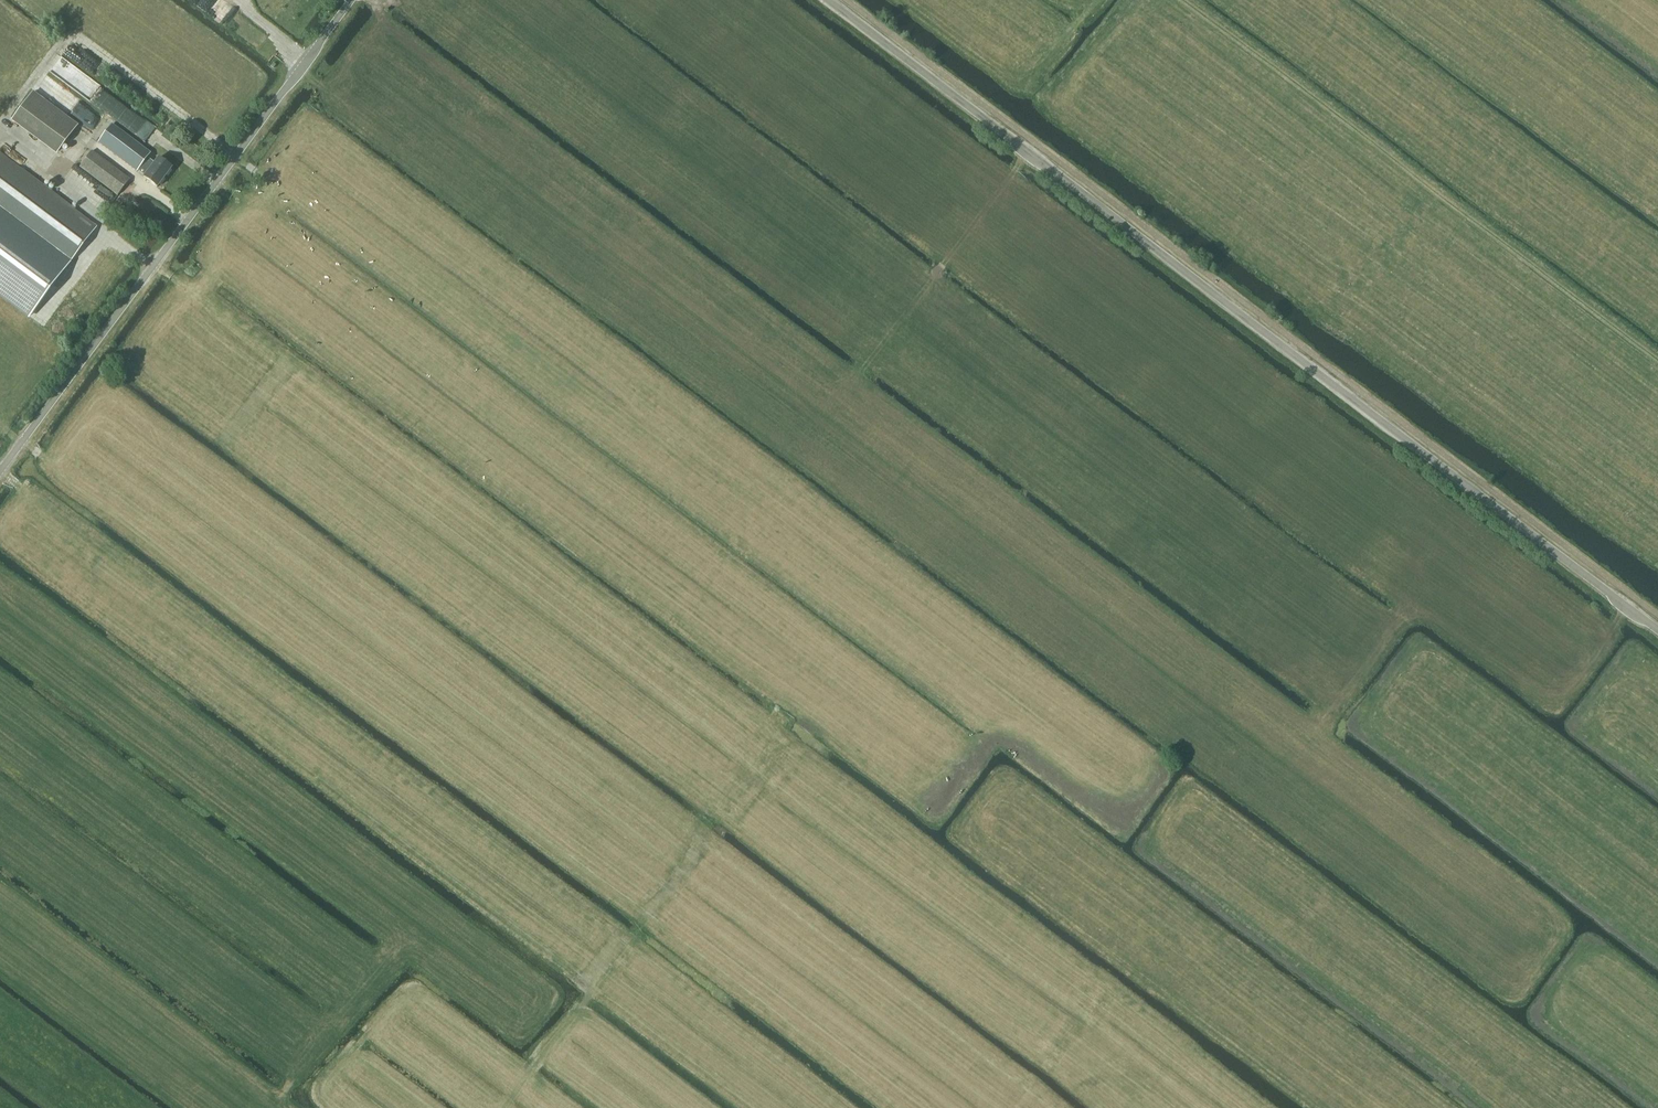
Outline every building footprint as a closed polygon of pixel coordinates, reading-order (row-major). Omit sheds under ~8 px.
[(56,155),(78,126),(32,92),(10,122),(56,155)] [(147,159),(151,155),(112,125),(98,143),(137,173),(140,169),(147,174),(143,179),(156,189),(171,170),(158,160),(154,164),(147,159)] [(117,196),(129,181),(92,152),(80,167),(117,196)] [(28,319),(30,317),(67,266),(95,227),(46,189),(0,153),(0,298),(28,319)]
